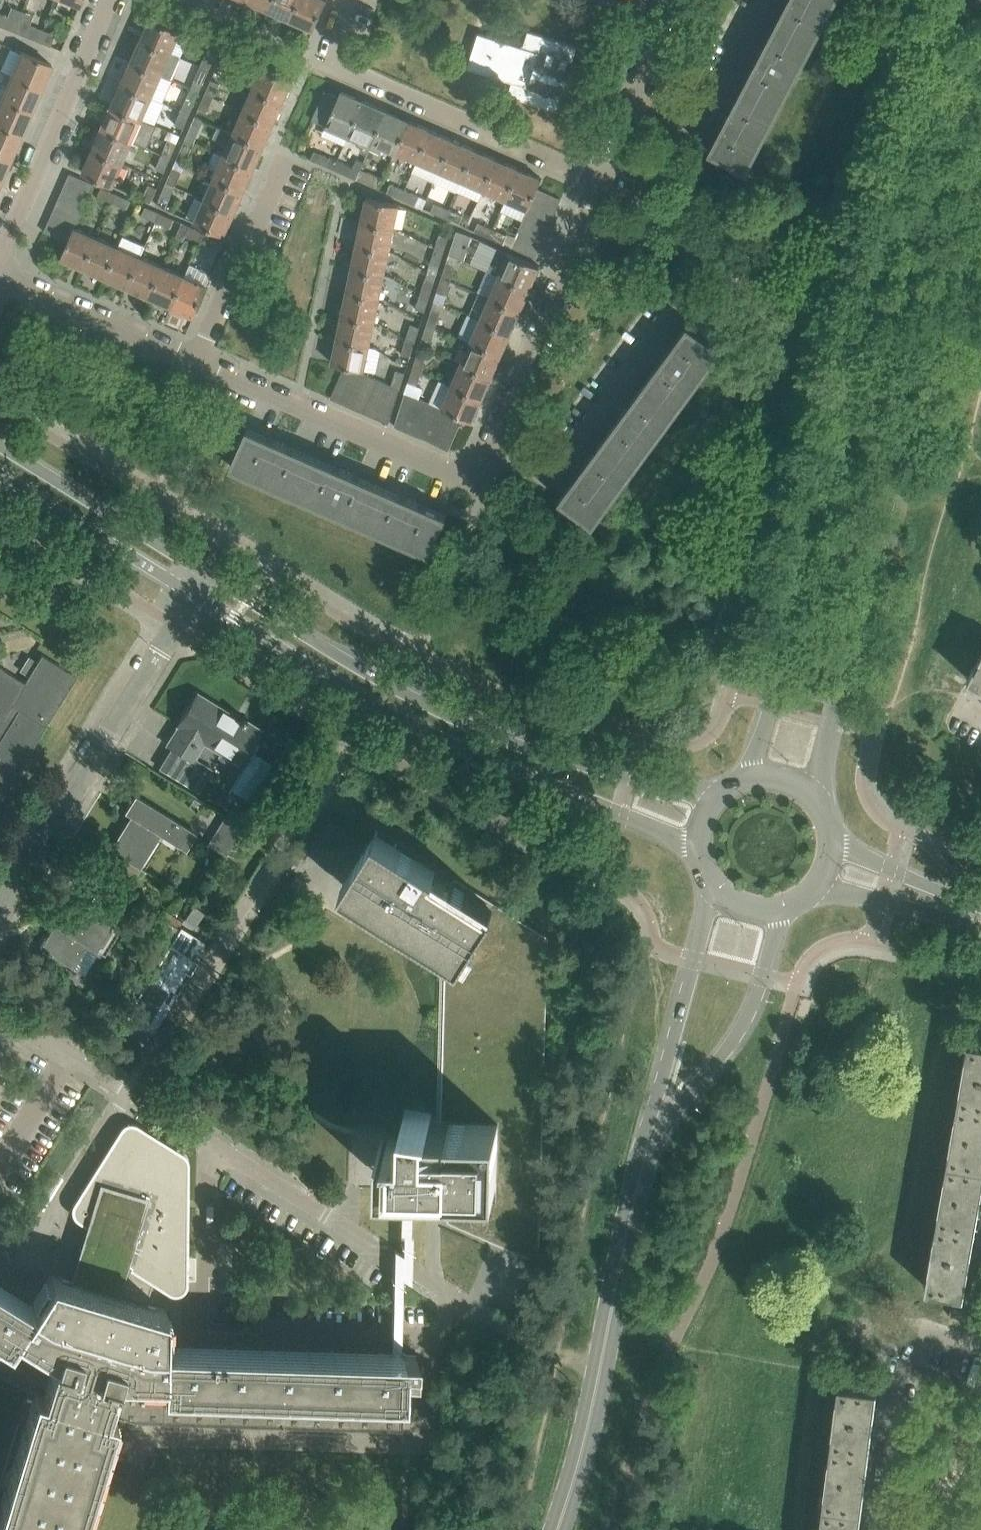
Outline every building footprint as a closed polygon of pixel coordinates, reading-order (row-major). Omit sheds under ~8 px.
[(269,10),(273,0),(247,0),(269,10)] [(269,10),(291,19),(299,0),(273,0),(269,10)] [(291,19),(313,29),(326,0),(299,0),(291,19)] [(813,41),(835,0),(787,0),(776,22),(813,41)] [(150,16),(140,38),(171,52),(181,30),(150,16)] [(780,105),(813,41),(776,22),(762,48),(762,47),(756,59),(756,60),(743,86),(780,105)] [(29,24),(24,35),(37,40),(41,29),(29,24)] [(41,29),(37,40),(50,45),(54,34),(41,29)] [(478,32),(474,45),(467,67),(512,81),(508,94),(557,110),(561,96),(568,99),(579,64),(572,62),(577,45),(528,30),(524,44),(520,45),(478,32)] [(140,38),(130,61),(171,78),(180,56),(171,52),(140,38)] [(224,49),(220,57),(218,63),(226,67),(232,53),(232,52),(224,49)] [(10,74),(41,87),(51,64),(21,51),(10,74)] [(206,51),(200,65),(209,69),(215,55),(206,51)] [(130,61),(121,83),(162,101),(172,79),(171,78),(130,61)] [(203,83),(209,69),(200,65),(194,79),(203,83)] [(252,88),(283,101),(293,79),(262,66),(252,88)] [(0,97),(31,110),(41,87),(10,74),(0,97)] [(204,93),(214,97),(219,84),(210,80),(204,93)] [(121,83),(111,105),(142,118),(155,124),(164,102),(162,101),(121,83)] [(723,123),(710,148),(709,148),(709,150),(746,169),(780,105),(743,86),(729,111),(723,123)] [(242,110),(273,123),(283,101),(252,88),(242,110)] [(341,90),(325,125),(347,134),(363,99),(341,90)] [(208,111),(214,97),(204,93),(198,107),(208,111)] [(187,95),(181,109),(189,113),(195,99),(187,95)] [(0,98),(0,125),(21,134),(31,110),(0,97),(0,98)] [(363,99),(347,134),(361,140),(360,144),(363,152),(366,153),(370,144),(385,109),(363,99)] [(101,127),(132,141),(142,118),(111,105),(101,127)] [(181,109),(175,123),(183,127),(189,113),(181,109)] [(385,109),(370,144),(381,149),(382,145),(394,150),(408,119),(394,113),(385,109)] [(233,132),(264,146),(273,123),(242,110),(233,132)] [(408,119),(394,150),(417,160),(431,129),(408,119)] [(185,137),(194,141),(200,128),(191,124),(185,137)] [(10,157),(21,134),(0,125),(0,152),(10,157)] [(223,154),(254,168),(264,146),(233,132),(217,125),(213,136),(228,143),(223,154)] [(92,149),(123,163),(132,141),(101,127),(92,149)] [(453,139),(431,129),(417,160),(439,170),(453,139)] [(188,155),(194,141),(185,137),(179,151),(188,155)] [(168,139),(162,153),(170,157),(176,143),(168,139)] [(475,148),(453,139),(439,170),(461,180),(475,148)] [(475,148),(461,180),(483,189),(497,158),(475,148)] [(92,149),(82,171),(113,185),(123,163),(92,149)] [(0,180),(10,157),(0,152),(0,180)] [(162,153),(156,167),(164,171),(170,157),(162,153)] [(320,153),(317,161),(333,168),(336,160),(320,153)] [(213,176),(244,190),(254,168),(223,154),(213,176)] [(336,160),(333,168),(350,175),(356,178),(360,168),(363,161),(356,158),(352,167),(336,160)] [(497,158),(483,189),(505,199),(518,168),(497,158)] [(166,181),(175,186),(181,172),(172,168),(166,181)] [(505,199),(500,210),(522,220),(526,211),(532,199),(537,188),(541,178),(519,168),(505,199)] [(69,172),(64,184),(88,195),(94,183),(69,172)] [(368,172),(364,182),(378,188),(383,178),(368,172)] [(204,199),(235,212),(244,190),(213,176),(204,199)] [(169,199),(175,186),(166,181),(160,195),(169,199)] [(386,191),(401,197),(405,188),(390,182),(386,191)] [(64,184),(59,196),(83,206),(88,195),(64,184)] [(148,184),(142,198),(151,202),(157,188),(148,184)] [(116,193),(101,186),(97,196),(112,202),(116,193)] [(405,188),(401,197),(415,204),(419,195),(405,188)] [(532,199),(555,210),(560,198),(537,188),(532,199)] [(129,199),(116,193),(112,202),(125,208),(129,199)] [(59,196),(54,208),(78,218),(83,206),(59,196)] [(366,196),(361,220),(394,228),(399,203),(366,196)] [(235,212),(204,199),(194,221),(225,234),(235,212)] [(532,199),(526,211),(550,221),(555,210),(532,199)] [(431,211),(444,217),(449,208),(435,202),(431,211)] [(146,206),(142,215),(152,220),(156,221),(160,212),(146,206)] [(54,208),(49,219),(73,230),(74,227),(78,218),(54,208)] [(449,208),(444,217),(458,223),(462,214),(449,208)] [(550,221),(526,211),(522,220),(521,223),(545,233),(550,221)] [(156,221),(151,232),(157,235),(162,224),(169,227),(173,218),(160,212),(156,221)] [(73,230),(49,219),(44,231),(67,241),(73,230)] [(388,251),(394,228),(361,220),(356,244),(388,251)] [(181,221),(175,237),(184,240),(186,234),(200,240),(203,231),(181,221)] [(475,230),(488,236),(492,227),(479,221),(475,230)] [(545,233),(521,223),(516,234),(540,245),(545,233)] [(96,236),(74,227),(73,230),(67,241),(60,257),(83,267),(96,236)] [(492,227),(488,236),(502,242),(506,233),(492,227)] [(457,229),(449,253),(458,257),(464,260),(472,235),(457,229)] [(203,231),(200,240),(214,246),(218,238),(203,231)] [(435,248),(443,250),(448,236),(438,233),(434,247),(435,248)] [(511,246),(535,257),(540,245),(516,234),(511,246)] [(83,267),(105,277),(118,246),(96,236),(83,267)] [(383,275),(388,251),(356,244),(351,267),(383,275)] [(105,277),(127,286),(140,255),(118,246),(105,277)] [(487,269),(499,274),(530,288),(539,265),(497,246),(487,269)] [(435,248),(434,247),(429,262),(439,265),(443,250),(435,248)] [(127,286),(149,296),(163,265),(140,255),(127,286)] [(441,278),(450,281),(455,267),(446,264),(441,278)] [(149,296),(171,306),(185,275),(163,265),(149,296)] [(379,298),(383,275),(351,267),(346,291),(379,298)] [(520,310),(530,288),(499,274),(490,297),(520,310)] [(171,306),(193,315),(207,284),(185,275),(171,306)] [(420,293),(429,296),(433,282),(424,278),(419,293),(420,293)] [(450,281),(441,278),(436,292),(446,295),(450,281)] [(346,291),(341,314),(374,322),(379,298),(346,291)] [(415,307),(424,310),(429,296),(420,293),(419,293),(415,307)] [(490,297),(480,319),(510,332),(520,310),(490,297)] [(426,324),(436,327),(441,313),(431,310),(426,324)] [(341,314),(336,338),(369,345),(374,322),(341,314)] [(470,340),(501,354),(510,332),(480,319),(470,340)] [(645,381),(679,406),(722,348),(687,323),(686,324),(687,324),(670,347),(662,358),(645,381)] [(406,338),(414,341),(419,327),(409,324),(405,338),(406,338)] [(436,327),(426,324),(422,338),(431,341),(436,327)] [(364,369),(369,345),(336,338),(331,362),(344,365),(357,368),(364,369)] [(400,352),(410,355),(414,341),(406,338),(405,338),(400,352)] [(491,376),(501,354),(470,340),(461,363),(491,376)] [(417,354),(412,369),(422,372),(426,358),(417,354)] [(482,398),(491,376),(461,363),(451,385),(482,398)] [(344,365),(330,397),(342,402),(357,368),(344,365)] [(357,368),(342,402),(353,407),(367,374),(363,372),(364,369),(357,368)] [(412,369),(405,392),(419,398),(423,389),(417,386),(422,372),(412,369)] [(399,389),(404,375),(394,372),(390,385),(399,389)] [(367,374),(353,407),(365,412),(379,380),(367,374)] [(379,380),(365,412),(376,417),(390,385),(379,380)] [(440,380),(430,403),(441,407),(452,412),(463,416),(472,420),(482,398),(451,385),(440,380)] [(636,465),(679,406),(645,381),(627,405),(619,416),(620,416),(602,440),(636,465)] [(390,385),(376,417),(388,423),(399,389),(390,385)] [(405,392),(394,425),(405,430),(419,398),(405,392)] [(405,430),(416,435),(430,403),(419,398),(405,430)] [(430,403),(416,435),(427,440),(441,407),(430,403)] [(427,440),(438,444),(452,412),(441,407),(427,440)] [(438,444),(449,449),(463,416),(452,412),(438,444)] [(297,494),(313,458),(286,446),(287,444),(275,438),(274,441),(248,429),(249,427),(247,426),(230,465),(297,494)] [(577,474),(560,497),(560,496),(559,498),(593,523),(636,465),(602,440),(585,463),(577,474)] [(297,494),(363,523),(379,487),(352,475),(353,473),(341,467),(340,469),(313,458),(297,494)] [(379,487),(363,523),(429,552),(446,513),(445,513),(444,515),(418,504),(419,501),(407,496),(406,498),(379,487)] [(967,678),(980,685),(980,653),(967,678)] [(2,793),(2,794),(33,744),(46,724),(50,717),(76,676),(41,654),(24,681),(0,666),(0,796),(2,793)] [(240,721),(197,694),(178,724),(179,724),(167,743),(171,745),(173,746),(160,766),(197,789),(210,768),(193,758),(194,756),(204,740),(240,762),(260,730),(245,720),(246,718),(243,716),(240,721)] [(196,832),(135,795),(125,810),(134,815),(113,849),(110,847),(109,848),(120,855),(119,856),(125,859),(125,858),(145,871),(168,835),(186,847),(196,832)] [(226,855),(243,828),(226,817),(209,844),(226,855)] [(455,878),(454,879),(376,829),(368,843),(341,884),(361,897),(357,903),(355,901),(354,903),(445,960),(441,1108),(441,1114),(441,1119),(430,1118),(429,1114),(432,1115),(432,1113),(411,1110),(405,1109),(404,1119),(405,1119),(405,1138),(384,1137),(381,1137),(380,1177),(403,1178),(403,1188),(415,1188),(415,1178),(450,1179),(449,1220),(539,1259),(547,936),(455,878)] [(124,895),(111,916),(123,923),(136,903),(124,895)] [(40,945),(40,946),(47,951),(73,967),(88,943),(104,953),(112,958),(129,931),(121,926),(73,897),(64,912),(67,914),(60,925),(56,922),(57,921),(56,920),(41,945),(40,945)] [(147,933),(164,944),(166,946),(178,927),(158,915),(147,933)] [(170,943),(125,1014),(126,1015),(128,1012),(151,1026),(167,1001),(164,998),(170,988),(174,990),(186,971),(189,973),(197,960),(194,958),(170,943)] [(980,1104),(980,1041),(968,1039),(958,1100),(980,1104)] [(980,1168),(980,1104),(958,1100),(947,1162),(980,1168)] [(3,1348),(0,1353),(0,1375),(17,1385),(27,1389),(0,1480),(0,1529),(88,1529),(122,1417),(131,1420),(135,1421),(402,1430),(404,1371),(414,1372),(415,1360),(415,1352),(404,1352),(400,1352),(391,1352),(165,1344),(166,1308),(156,1305),(155,1306),(146,1303),(153,1278),(169,1289),(171,1290),(173,1290),(175,1290),(176,1290),(178,1290),(180,1289),(181,1288),(182,1286),(183,1285),(184,1283),(184,1281),(185,1209),(185,1208),(185,1199),(185,1198),(185,1163),(185,1161),(184,1159),(184,1158),(182,1156),(181,1155),(135,1126),(134,1126),(132,1125),(131,1125),(129,1125),(127,1125),(126,1126),(124,1127),(123,1128),(122,1129),(76,1203),(78,1203),(110,1213),(109,1215),(105,1231),(104,1232),(99,1249),(98,1249),(96,1249),(95,1249),(94,1250),(93,1251),(92,1252),(91,1253),(90,1254),(90,1256),(90,1257),(90,1258),(91,1260),(92,1261),(93,1262),(94,1263),(95,1263),(88,1286),(61,1278),(61,1277),(51,1274),(46,1282),(32,1305),(14,1293),(0,1285),(0,1346),(3,1348)] [(974,1231),(980,1190),(980,1168),(947,1162),(936,1224),(974,1231)] [(413,1272),(415,1188),(403,1188),(401,1264),(399,1341),(399,1352),(412,1352),(412,1341),(413,1272)] [(939,1289),(953,1291),(953,1290),(963,1292),(966,1276),(974,1231),(936,1224),(925,1286),(939,1289)] [(953,1290),(953,1291),(950,1307),(949,1315),(961,1317),(966,1293),(963,1292),(953,1290)] [(966,1293),(961,1317),(974,1319),(978,1295),(966,1293)] [(869,1448),(877,1386),(839,1381),(831,1443),(869,1448)] [(861,1510),(869,1448),(831,1443),(823,1505),(861,1510)] [(425,1464),(441,1465),(441,1457),(425,1456),(425,1464)] [(861,1510),(823,1505),(820,1529),(858,1529),(861,1510)]
